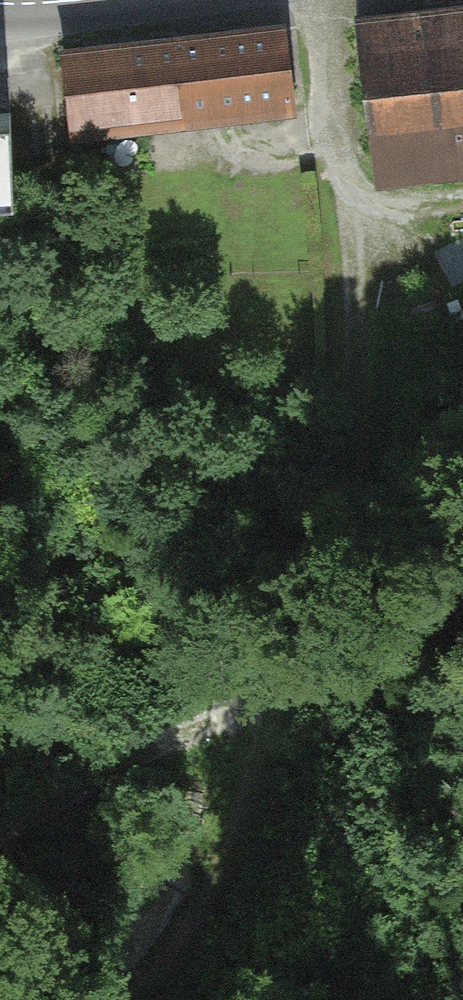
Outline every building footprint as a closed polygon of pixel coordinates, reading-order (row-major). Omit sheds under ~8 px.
[(357,13),(373,155),(462,145),(462,1),(357,13)] [(60,43),(71,143),(297,119),(286,19),(60,43)] [(26,192),(22,107),(0,108),(0,194),(26,192)]
